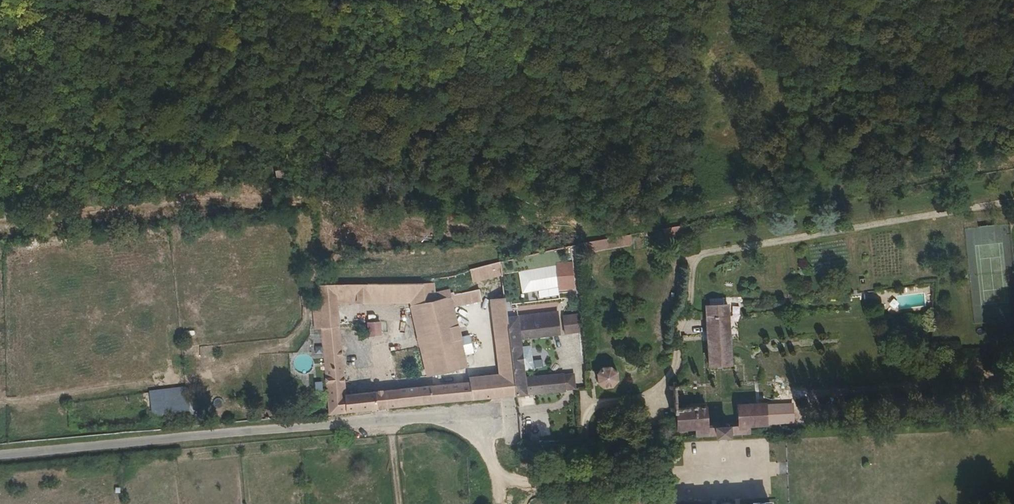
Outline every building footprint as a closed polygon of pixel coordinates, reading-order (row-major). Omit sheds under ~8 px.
[(276,180),(286,179),(285,169),(275,170),(276,180)] [(684,225),(663,229),(664,238),(685,234),(684,225)] [(361,281),(364,280),(367,277),(369,272),(368,269),(365,266),(359,266),(356,270),(355,274),(361,281)] [(332,274),(335,281),(344,281),(346,272),(343,268),(339,268),(333,270),(332,274)] [(502,283),(501,270),(472,272),(473,286),(502,283)] [(981,300),(1007,299),(1006,270),(980,271),(981,300)] [(335,281),(317,281),(317,304),(310,305),(311,325),(319,326),(324,412),(465,400),(465,384),(340,392),(337,302),(408,302),(421,374),(432,375),(452,372),(453,368),(461,367),(459,357),(470,355),(467,337),(456,339),(451,312),(448,297),(434,299),(433,290),(431,279),(364,280),(361,281),(344,281),(335,281)] [(434,299),(448,297),(446,288),(433,290),(434,299)] [(487,293),(488,302),(503,302),(502,290),(487,293)] [(448,297),(451,312),(475,307),(474,293),(448,297)] [(488,302),(494,377),(509,377),(508,360),(507,350),(505,329),(503,302),(488,302)] [(693,340),(664,342),(665,355),(693,353),(694,378),(719,376),(715,315),(692,316),(693,340)] [(365,335),(376,334),(375,320),(364,321),(365,335)] [(687,325),(666,326),(668,338),(687,336),(687,325)] [(507,350),(516,350),(515,329),(505,329),(507,350)] [(517,360),(516,350),(507,350),(508,360),(517,360)] [(305,353),(292,362),(300,373),(313,364),(305,353)] [(518,380),(517,360),(508,360),(509,377),(509,380),(518,380)] [(465,400),(493,398),(496,398),(494,377),(465,379),(465,384),(465,400)] [(494,377),(496,398),(511,398),(509,380),(509,377),(494,377)] [(525,379),(526,398),(561,395),(559,378),(525,379)] [(603,390),(604,388),(604,386),(603,384),(602,383),(601,381),(599,380),(598,379),(596,378),(594,378),(592,378),(590,378),(588,379),(587,380),(585,382),(584,383),(584,385),(583,387),(583,389),(583,391),(584,393),(585,394),(587,396),(588,397),(590,398),(592,398),(594,398),(596,398),(598,397),(599,396),(601,395),(602,394),(603,392),(603,390)] [(509,380),(511,398),(526,398),(525,379),(518,380),(509,380)] [(682,442),(683,451),(738,448),(738,447),(737,437),(753,435),(752,416),(723,417),(724,435),(692,437),(691,418),(666,419),(666,399),(678,399),(678,394),(664,394),(664,388),(658,388),(657,395),(652,395),(652,401),(656,401),(657,415),(654,415),(654,422),(660,422),(661,443),(682,442)] [(147,419),(148,428),(165,427),(163,418),(147,419)] [(776,461),(785,461),(786,448),(777,447),(776,461)]
